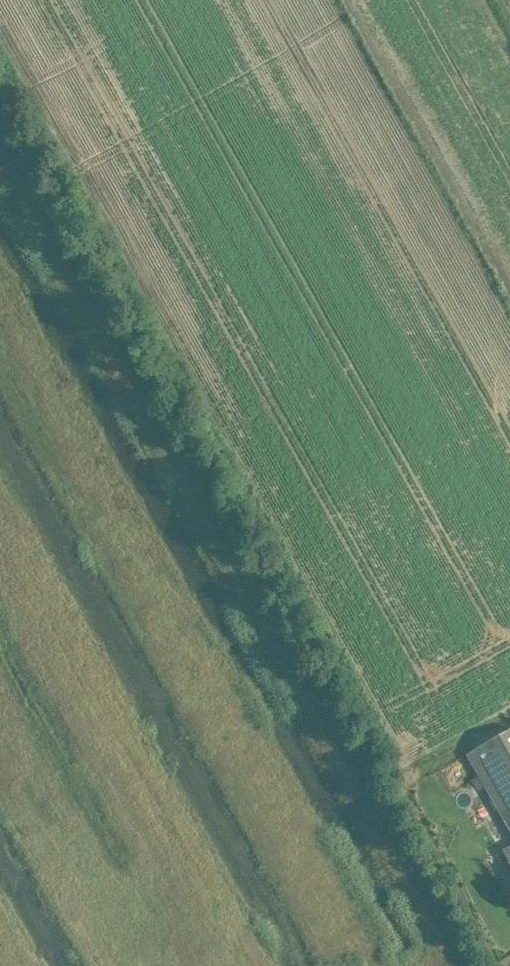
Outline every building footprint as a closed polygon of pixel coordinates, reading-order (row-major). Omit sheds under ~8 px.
[(466,755),(509,832),(509,730),(466,755)] [(499,882),(509,902),(509,876),(499,882)]
